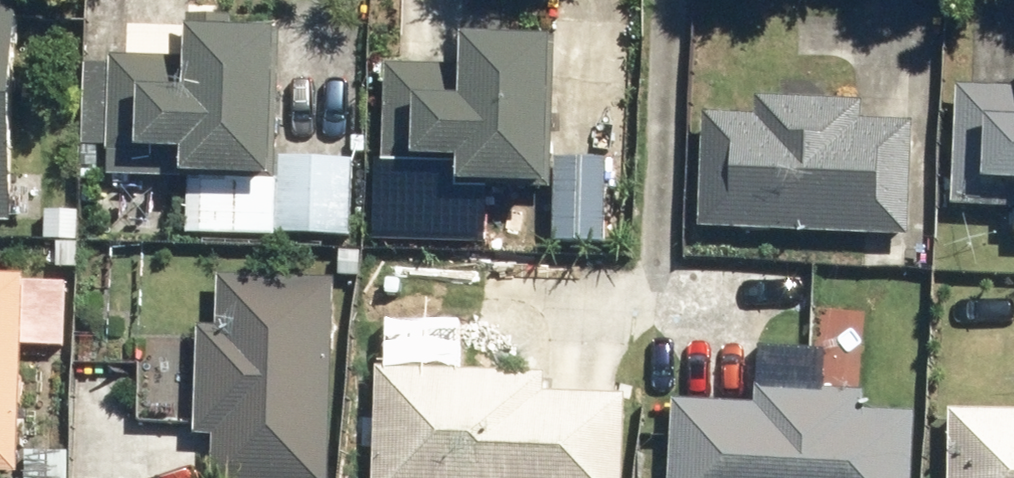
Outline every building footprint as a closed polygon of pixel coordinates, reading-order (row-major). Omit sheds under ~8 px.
[(23,3),(0,2),(0,222),(18,222),(23,3)] [(285,156),(290,29),(238,27),(238,17),(193,15),(191,58),(115,54),(115,62),(89,61),(85,144),(111,145),(111,150),(114,150),(113,175),(191,179),(192,173),(234,175),(234,182),(270,184),(268,232),(356,235),(359,159),(285,156)] [(558,185),(563,37),(513,35),(513,24),(469,22),(467,66),(391,63),(387,160),(411,161),(411,174),(467,176),(467,182),(558,185)] [(957,205),(1013,207),(1013,86),(962,84),(957,205)] [(710,112),(705,228),(914,237),(919,121),(867,119),(868,101),(763,96),(762,115),(710,112)] [(611,242),(613,158),(562,157),(560,241),(611,242)] [(23,472),(27,345),(70,347),(72,281),(30,279),(30,275),(0,274),(0,471),(23,472)] [(341,278),(222,274),(220,324),(203,324),(199,435),(219,435),(218,477),(335,477),(341,278)] [(377,477),(629,477),(632,394),(549,391),(550,372),(381,367),(377,477)] [(673,477),(917,477),(921,413),(868,409),(869,390),(761,384),(760,403),(678,398),(673,477)] [(953,477),(1013,477),(1013,410),(954,409),(953,477)]
